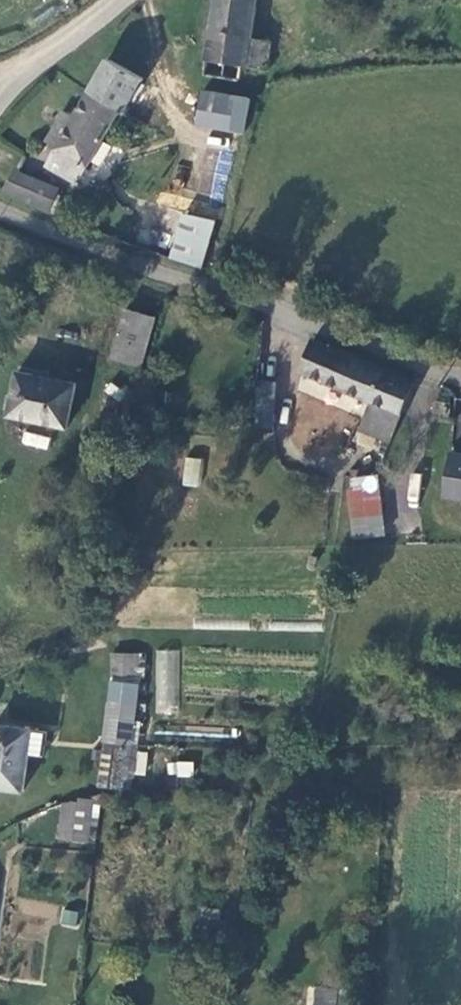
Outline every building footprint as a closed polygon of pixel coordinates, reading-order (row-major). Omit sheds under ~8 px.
[(205,75),(244,80),(246,66),(267,69),(271,38),(251,33),(256,0),(216,0),(205,75)] [(72,124),(101,140),(118,107),(125,110),(141,79),(109,58),(72,124)] [(194,122),(244,131),(250,96),(200,88),(194,122)] [(79,181),(101,140),(72,124),(48,164),(79,181)] [(192,194),(223,199),(232,139),(201,135),(192,194)] [(67,178),(25,160),(14,186),(56,204),(67,178)] [(184,206),(172,255),(204,262),(216,214),(184,206)] [(142,363),(156,317),(126,307),(111,355),(142,363)] [(413,381),(312,339),(299,372),(345,392),(372,403),(362,428),(391,439),(413,381)] [(75,385),(18,370),(7,411),(64,424),(75,385)] [(92,454),(117,462),(132,403),(106,397),(92,454)] [(23,431),(20,444),(47,450),(50,437),(23,431)] [(450,450),(443,492),(460,494),(460,452),(450,450)] [(182,485),(200,487),(203,459),(185,457),(182,485)] [(408,499),(417,500),(421,474),(411,473),(408,499)] [(355,513),(382,510),(385,509),(379,482),(348,488),(352,514),(355,513)] [(385,529),(382,510),(355,513),(357,533),(385,529)] [(116,646),(112,680),(138,683),(142,649),(116,646)] [(178,710),(179,650),(156,650),(155,709),(178,710)] [(112,680),(105,741),(126,743),(131,744),(138,683),(112,680)] [(0,725),(0,786),(24,791),(30,754),(44,756),(47,731),(0,725)] [(126,743),(105,741),(99,786),(120,788),(126,743)] [(167,775),(193,776),(193,762),(167,761),(167,775)] [(95,806),(65,802),(59,836),(89,840),(95,806)] [(335,988),(308,987),(308,1004),(335,1004),(335,988)]
